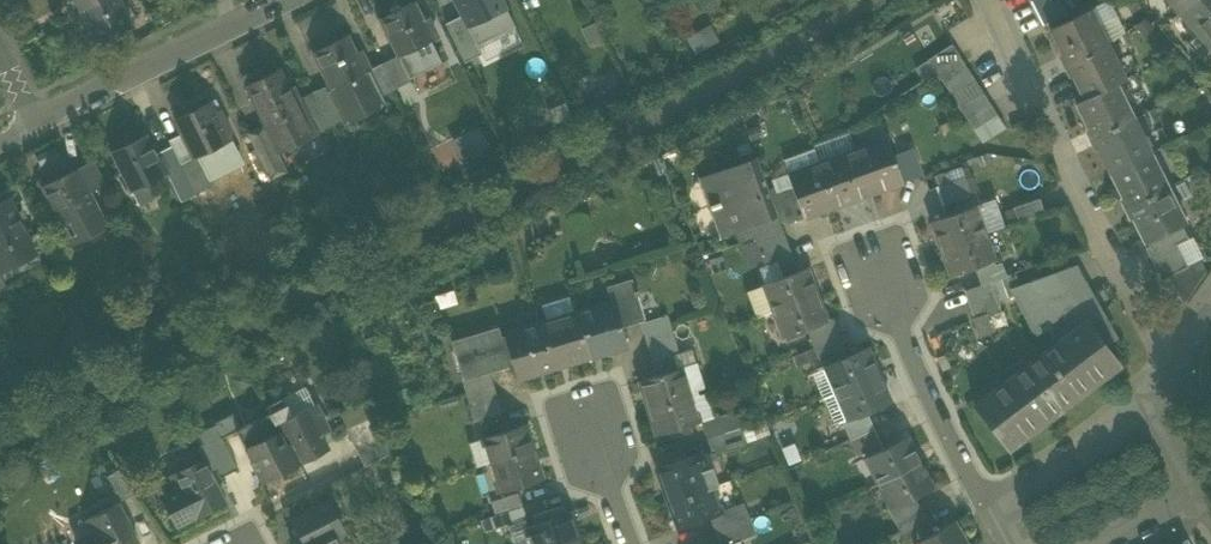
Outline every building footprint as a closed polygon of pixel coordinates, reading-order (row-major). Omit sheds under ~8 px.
[(81,11),(103,0),(75,0),(81,11)] [(121,0),(103,0),(81,11),(96,41),(132,23),(121,0)] [(467,28),(506,9),(502,0),(454,0),(462,16),(467,28)] [(1043,25),(1066,14),(1059,0),(1033,0),(1031,1),(1043,25)] [(1182,11),(1194,0),(1173,0),(1182,11)] [(1210,44),(1210,0),(1194,0),(1182,11),(1210,44)] [(379,18),(398,56),(431,40),(437,36),(428,17),(423,19),(414,1),(379,18)] [(467,28),(476,46),(478,45),(515,26),(506,9),(467,28)] [(1060,55),(1065,65),(1107,45),(1089,9),(1049,28),(1062,54),(1060,55)] [(462,16),(445,23),(465,62),(482,54),(478,45),(476,46),(467,28),(462,16)] [(688,33),(695,50),(719,40),(712,23),(688,33)] [(328,84),(331,89),(370,70),(370,69),(361,50),(356,52),(347,34),(312,51),(328,84)] [(442,62),(431,40),(398,56),(409,78),(442,62)] [(960,57),(952,45),(928,60),(936,72),(960,57)] [(1072,74),(1084,98),(1116,84),(1124,80),(1107,45),(1065,65),(1070,76),(1072,74)] [(398,56),(382,64),(394,89),(410,81),(409,78),(398,56)] [(967,68),(960,57),(936,72),(943,84),(967,68)] [(382,95),(394,89),(382,64),(370,69),(370,70),(382,95)] [(245,84),(265,125),(304,106),(300,98),(294,85),(289,88),(279,68),(245,84)] [(975,80),(967,68),(943,84),(951,96),(975,80)] [(382,95),(370,70),(331,89),(330,90),(341,114),(382,95)] [(983,92),(975,80),(951,96),(959,108),(983,92)] [(328,84),(312,92),(327,121),(342,114),(341,114),(330,90),(331,89),(328,84)] [(1086,128),(1091,139),(1132,118),(1116,84),(1084,98),(1076,102),(1088,127),(1086,128)] [(315,127),(327,121),(312,92),(300,98),(304,106),(315,127)] [(990,104),(983,92),(959,108),(966,120),(990,104)] [(386,103),(382,95),(341,114),(342,114),(346,122),(386,103)] [(193,156),(197,154),(229,139),(227,135),(232,132),(220,110),(215,112),(210,101),(175,119),(182,133),(193,156)] [(998,116),(990,104),(966,120),(974,132),(998,116)] [(315,127),(304,106),(265,125),(264,125),(269,136),(272,135),(277,145),(315,127)] [(1006,128),(998,116),(974,132),(982,143),(1006,128)] [(1098,148),(1110,172),(1150,153),(1132,118),(1091,139),(1096,150),(1098,148)] [(248,132),(271,178),(286,170),(269,136),(264,125),(263,124),(248,132)] [(479,125),(451,138),(462,160),(490,147),(479,125)] [(111,150),(131,191),(165,174),(168,172),(160,156),(157,157),(154,151),(145,133),(111,150)] [(169,139),(170,143),(180,162),(193,156),(182,133),(169,139)] [(819,164),(856,151),(849,133),(813,146),(813,148),(819,164)] [(240,162),(229,139),(197,154),(209,177),(240,162)] [(887,140),(856,151),(871,193),(902,181),(901,177),(893,155),(887,140)] [(195,193),(180,162),(170,143),(154,151),(157,157),(160,156),(168,172),(165,174),(179,201),(195,193)] [(819,164),(813,148),(783,159),(788,173),(789,175),(819,164)] [(893,155),(901,177),(917,171),(909,149),(893,155)] [(856,151),(819,164),(835,206),(871,193),(856,151)] [(1120,197),(1125,208),(1167,188),(1150,153),(1110,172),(1122,196),(1120,197)] [(180,162),(195,193),(212,184),(209,177),(197,154),(193,156),(180,162)] [(717,206),(727,232),(731,230),(776,213),(769,194),(756,159),(702,179),(711,204),(710,205),(711,209),(717,206)] [(78,167),(90,191),(104,184),(92,160),(78,167)] [(803,217),(835,206),(819,164),(789,175),(788,175),(791,186),(803,217)] [(933,172),(939,187),(961,180),(956,165),(933,172)] [(42,184),(62,224),(98,207),(90,191),(78,167),(42,184)] [(789,175),(788,173),(770,180),(775,192),(791,186),(788,175),(789,175)] [(776,213),(781,225),(803,217),(791,186),(775,192),(769,194),(776,213)] [(1185,223),(1167,188),(1125,208),(1131,219),(1133,218),(1145,243),(1147,242),(1181,225),(1185,223)] [(1013,207),(1018,221),(1044,212),(1040,198),(1013,207)] [(974,206),(984,233),(1004,226),(995,199),(974,206)] [(24,253),(34,248),(11,200),(0,206),(0,265),(24,253)] [(932,221),(942,248),(984,233),(974,206),(932,221)] [(104,219),(98,207),(62,224),(68,236),(104,219)] [(754,238),(760,252),(785,244),(788,243),(781,225),(776,213),(731,230),(736,244),(754,238)] [(104,219),(68,236),(72,243),(107,226),(104,219)] [(1188,238),(1181,225),(1147,242),(1149,246),(1145,248),(1161,280),(1165,278),(1166,279),(1169,278),(1167,274),(1186,265),(1177,244),(1188,238)] [(994,261),(984,233),(942,248),(952,276),(994,261)] [(760,252),(767,272),(794,262),(788,243),(785,244),(760,252)] [(24,253),(0,265),(0,274),(3,280),(41,261),(37,252),(26,257),(24,253)] [(1199,258),(1186,265),(1167,274),(1169,278),(1182,304),(1205,271),(1199,258)] [(977,271),(981,284),(1006,275),(1001,263),(977,271)] [(1055,336),(1059,342),(1087,321),(1105,343),(1113,337),(1074,267),(1020,286),(1012,289),(1014,295),(1035,333),(1047,326),(1053,337),(1055,336)] [(773,308),(774,310),(816,295),(805,268),(763,283),(764,285),(773,308)] [(1014,272),(1006,275),(981,284),(965,290),(975,318),(985,314),(1001,309),(998,301),(1014,295),(1012,289),(1020,286),(1014,272)] [(606,286),(611,303),(613,302),(621,327),(640,321),(645,320),(637,295),(639,294),(638,290),(635,291),(632,278),(606,286)] [(773,308),(764,285),(746,291),(755,315),(773,308)] [(826,322),(816,295),(774,310),(784,337),(803,330),(826,322)] [(542,305),(547,323),(576,314),(570,296),(542,305)] [(611,303),(576,314),(589,356),(626,345),(621,327),(613,302),(611,303)] [(552,367),(589,356),(576,314),(547,323),(539,325),(552,367)] [(975,318),(980,335),(991,331),(985,314),(975,318)] [(640,321),(649,350),(675,341),(667,315),(645,321),(645,320),(640,321)] [(803,330),(810,348),(837,337),(830,320),(826,322),(803,330)] [(1118,360),(1105,343),(1087,321),(1059,342),(975,406),(1006,446),(1118,360)] [(517,377),(552,367),(539,325),(501,336),(499,337),(506,361),(511,359),(512,363),(517,377)] [(488,370),(512,363),(511,359),(506,361),(499,337),(501,336),(499,329),(452,344),(463,378),(488,370)] [(844,357),(837,337),(810,348),(818,368),(825,365),(844,357)] [(679,355),(675,341),(649,350),(656,375),(677,369),(674,357),(679,355)] [(825,365),(837,392),(877,374),(866,348),(844,357),(825,365)] [(692,351),(679,355),(674,357),(677,369),(677,368),(696,363),(692,351)] [(677,368),(677,369),(686,399),(691,397),(698,395),(696,389),(703,387),(696,363),(677,368)] [(825,365),(818,368),(812,371),(823,397),(837,392),(825,365)] [(640,380),(650,409),(686,399),(677,369),(656,375),(640,380)] [(467,393),(472,408),(497,400),(488,370),(463,378),(467,393)] [(889,401),(877,374),(837,392),(848,418),(866,411),(889,401)] [(306,386),(284,398),(293,415),(315,403),(306,386)] [(699,422),(704,420),(713,417),(705,392),(698,395),(691,397),(699,422)] [(842,421),(848,418),(837,392),(823,397),(834,423),(839,421),(839,422),(842,421)] [(691,397),(686,399),(650,409),(657,435),(667,432),(689,425),(699,422),(691,397)] [(266,407),(269,413),(285,443),(289,441),(300,462),(301,463),(328,448),(319,431),(326,426),(315,403),(293,415),(284,398),(266,407)] [(500,413),(497,400),(472,408),(476,421),(500,413)] [(704,420),(710,437),(740,427),(734,411),(713,417),(704,420)] [(842,421),(850,440),(875,429),(866,411),(848,418),(842,421)] [(236,431),(239,429),(233,413),(215,423),(215,424),(198,434),(203,444),(197,447),(204,460),(211,474),(217,471),(220,477),(238,468),(222,438),(236,431)] [(263,483),(300,462),(289,441),(285,443),(269,413),(239,429),(236,431),(249,454),(252,460),(251,460),(263,483)] [(345,427),(364,465),(391,452),(371,414),(345,427)] [(491,463),(495,461),(532,449),(524,424),(482,437),(491,463)] [(691,431),(689,425),(667,432),(668,437),(691,431)] [(745,442),(740,427),(710,437),(715,452),(745,442)] [(884,448),(875,429),(850,440),(860,459),(866,456),(884,448)] [(869,462),(879,482),(919,462),(906,436),(884,448),(866,456),(869,462)] [(491,463),(482,437),(468,442),(477,467),(491,463)] [(541,479),(532,449),(495,461),(505,491),(541,479)] [(697,453),(693,455),(706,489),(710,488),(717,485),(710,467),(703,470),(697,453)] [(657,468),(670,502),(706,489),(693,455),(657,468)] [(166,503),(178,526),(225,501),(211,474),(204,460),(171,476),(178,490),(180,496),(166,503)] [(879,482),(869,462),(854,470),(864,490),(879,482)] [(932,488),(919,462),(879,482),(892,508),(915,497),(932,488)] [(107,477),(122,501),(134,493),(119,469),(107,477)] [(710,488),(706,489),(670,502),(679,527),(713,515),(719,513),(719,512),(710,488)] [(163,498),(166,503),(180,496),(178,490),(163,498)] [(492,501),(496,514),(522,506),(517,493),(492,501)] [(885,512),(897,532),(926,515),(915,497),(892,508),(885,512)] [(292,543),(339,543),(334,535),(344,530),(329,501),(292,520),(300,536),(290,541),(292,543)] [(713,515),(719,530),(749,519),(742,503),(719,512),(719,513),(713,515)] [(118,504),(86,520),(92,531),(96,540),(87,543),(139,543),(118,504)] [(522,506),(496,514),(501,528),(507,526),(524,520),(526,519),(522,506)] [(532,515),(535,524),(561,514),(559,506),(532,515)] [(533,543),(557,543),(577,537),(568,512),(561,514),(535,524),(527,527),(533,543)] [(495,529),(501,528),(496,514),(491,516),(495,529)] [(926,515),(897,532),(904,543),(914,543),(916,543),(935,532),(926,515)] [(749,519),(719,530),(725,543),(730,543),(739,540),(756,534),(749,519)] [(507,526),(510,533),(527,527),(524,520),(507,526)] [(917,543),(963,543),(951,523),(935,532),(916,543),(917,543)] [(514,543),(533,543),(527,527),(510,533),(514,543)] [(75,543),(87,543),(96,540),(92,531),(73,541),(75,543)]
